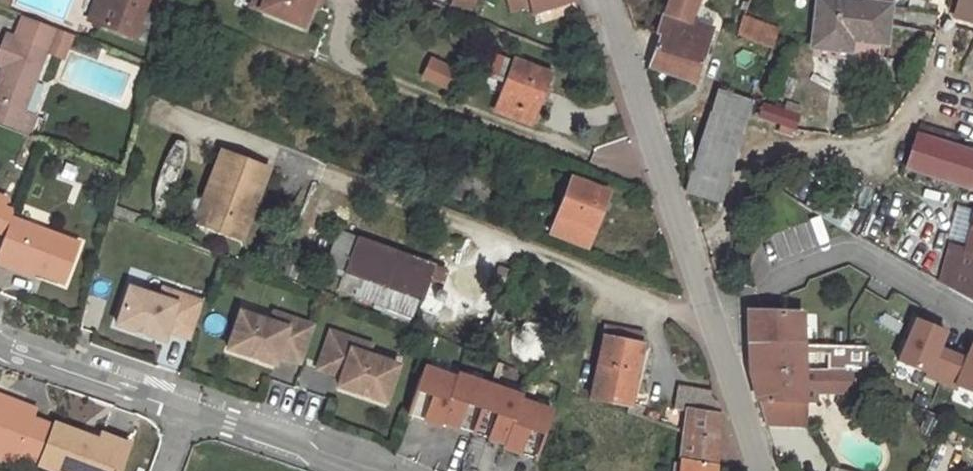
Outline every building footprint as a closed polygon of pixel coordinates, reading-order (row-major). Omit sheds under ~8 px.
[(95,23),(103,0),(96,0),(89,21),(95,23)] [(95,23),(133,37),(146,0),(103,0),(95,23)] [(260,9),(303,27),(312,5),(314,0),(263,0),(260,9)] [(445,8),(465,17),(472,0),(448,0),(445,8)] [(505,12),(525,6),(528,15),(571,2),(570,0),(502,0),(505,12)] [(665,14),(688,23),(698,0),(670,0),(665,14)] [(826,0),(818,0),(812,46),(834,48),(835,37),(849,39),(882,43),(887,7),(826,0)] [(956,9),(972,14),(972,0),(958,0),(956,9)] [(660,36),(648,68),(693,83),(712,32),(688,23),(665,14),(658,35),(660,36)] [(52,27),(26,17),(18,39),(44,49),(52,27)] [(778,30),(742,17),(736,36),(771,49),(778,30)] [(2,69),(0,74),(0,123),(29,134),(36,116),(25,112),(48,50),(44,49),(18,39),(5,34),(0,48),(0,57),(5,59),(2,69)] [(848,50),(849,39),(835,37),(834,48),(848,50)] [(421,77),(429,60),(419,54),(410,72),(421,77)] [(515,62),(550,76),(553,69),(517,55),(515,62)] [(457,73),(429,60),(421,77),(424,79),(448,91),(457,73)] [(530,126),(550,76),(515,62),(496,113),(530,126)] [(421,85),(424,79),(421,77),(410,72),(407,78),(421,85)] [(733,76),(725,73),(718,90),(750,101),(756,84),(733,76)] [(718,90),(687,189),(686,193),(719,203),(750,101),(718,90)] [(796,116),(763,105),(758,117),(792,128),(796,116)] [(926,174),(972,190),(972,155),(915,136),(906,167),(926,174)] [(255,181),(264,185),(269,169),(221,152),(201,203),(215,209),(208,228),(242,241),(250,221),(241,218),(255,181)] [(607,193),(571,180),(550,234),(587,248),(607,193)] [(250,221),(264,185),(255,181),(241,218),(250,221)] [(194,222),(208,228),(215,209),(201,203),(194,222)] [(13,209),(4,205),(0,215),(0,234),(4,235),(10,218),(13,209)] [(10,218),(4,235),(0,245),(0,266),(6,268),(8,263),(34,273),(62,283),(76,244),(10,218)] [(344,274),(418,301),(422,302),(435,267),(357,238),(344,274)] [(964,250),(950,246),(939,284),(952,292),(964,250)] [(964,250),(952,292),(972,304),(972,253),(964,250)] [(32,279),(34,273),(8,263),(6,268),(32,279)] [(412,318),(418,301),(344,274),(337,291),(412,318)] [(190,338),(202,301),(178,293),(174,302),(159,297),(128,287),(115,324),(163,340),(166,331),(190,338)] [(162,288),(159,297),(174,302),(178,293),(162,288)] [(439,305),(429,302),(420,326),(430,329),(439,305)] [(301,363),(314,326),(289,317),(286,327),(271,322),(240,311),(227,348),(274,364),(278,355),(301,363)] [(274,312),(271,322),(286,327),(289,317),(274,312)] [(747,313),(748,346),(802,347),(801,315),(747,313)] [(915,321),(897,363),(925,375),(924,377),(953,389),(954,387),(972,395),(972,345),(965,361),(937,350),(944,333),(915,321)] [(434,329),(431,336),(443,341),(446,334),(434,329)] [(355,340),(330,331),(318,368),(341,376),(338,386),(385,402),(398,365),(367,354),(352,349),(355,340)] [(603,338),(590,398),(630,407),(642,345),(603,338)] [(355,340),(352,349),(367,354),(370,345),(355,340)] [(802,347),(748,346),(748,367),(765,426),(803,427),(803,405),(802,347)] [(865,348),(802,347),(803,405),(817,405),(817,394),(851,393),(864,394),(865,348)] [(545,435),(553,411),(521,400),(522,397),(457,374),(456,378),(424,367),(415,391),(432,396),(424,420),(440,425),(441,422),(457,427),(465,403),(481,409),(497,414),(489,438),(505,443),(503,447),(520,453),(528,429),(545,435)] [(432,396),(415,391),(407,414),(424,420),(432,396)] [(719,409),(717,402),(681,397),(678,410),(687,412),(719,417),(719,409)] [(51,428),(31,420),(34,410),(7,400),(4,409),(0,407),(0,459),(13,464),(17,456),(37,465),(51,428)] [(457,427),(473,433),(481,409),(465,403),(457,427)] [(630,407),(629,413),(643,419),(645,413),(630,407)] [(481,409),(473,433),(489,438),(497,414),(481,409)] [(714,466),(719,417),(687,412),(685,435),(683,447),(682,461),(714,466)] [(53,423),(51,428),(37,465),(53,470),(119,470),(126,451),(98,440),(53,423)] [(528,429),(520,453),(537,459),(545,435),(528,429)] [(685,435),(675,431),(672,445),(683,447),(685,435)] [(101,434),(98,440),(126,451),(129,444),(101,434)] [(714,466),(682,461),(681,470),(713,470),(714,466)]
